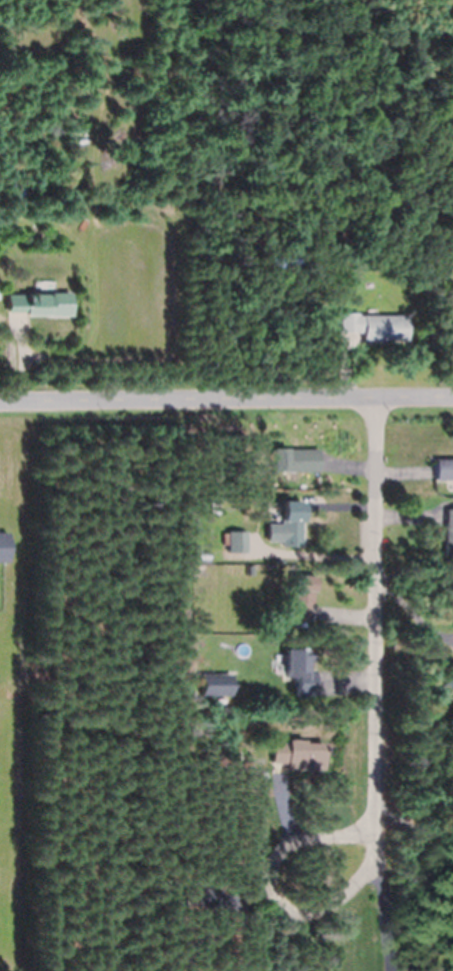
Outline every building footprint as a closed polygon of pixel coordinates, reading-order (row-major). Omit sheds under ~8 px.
[(50,117),(37,115),(38,106),(52,108),(50,117)] [(27,315),(25,315),(25,311),(8,312),(7,312),(6,294),(49,293),(49,292),(70,292),(71,315),(47,316),(47,315),(27,315)] [(285,317),(274,316),(274,307),(286,307),(285,317)] [(362,339),(361,332),(340,332),(339,332),(339,312),(357,312),(357,315),(406,314),(406,339),(362,339)] [(318,450),(318,470),(318,471),(286,471),(271,471),(271,447),(287,447),(287,448),(318,448),(318,450)] [(434,458),(452,458),(452,481),(434,481),(434,479),(434,465),(434,458)] [(301,512),(301,547),(280,547),(280,520),(281,520),(281,500),(301,500),(301,502),(301,512)] [(450,500),(452,500),(452,557),(443,557),(444,525),(444,508),(449,508),(450,501),(450,500)] [(248,532),(228,532),(228,553),(248,553),(248,532)] [(314,670),(314,687),(312,687),(312,694),(312,696),(295,696),(295,677),(284,677),(285,648),(309,648),(309,669),(314,669),(314,670)] [(231,695),(201,695),(201,674),(231,674),(231,695)] [(439,686),(452,677),(452,698),(449,701),(439,686)] [(272,763),(271,763),(271,742),(286,742),(286,739),(304,739),(304,742),(324,742),(324,770),(287,770),(286,770),(286,763),(272,763)] [(221,900),(198,900),(199,886),(221,886),(221,891),(221,900)]
